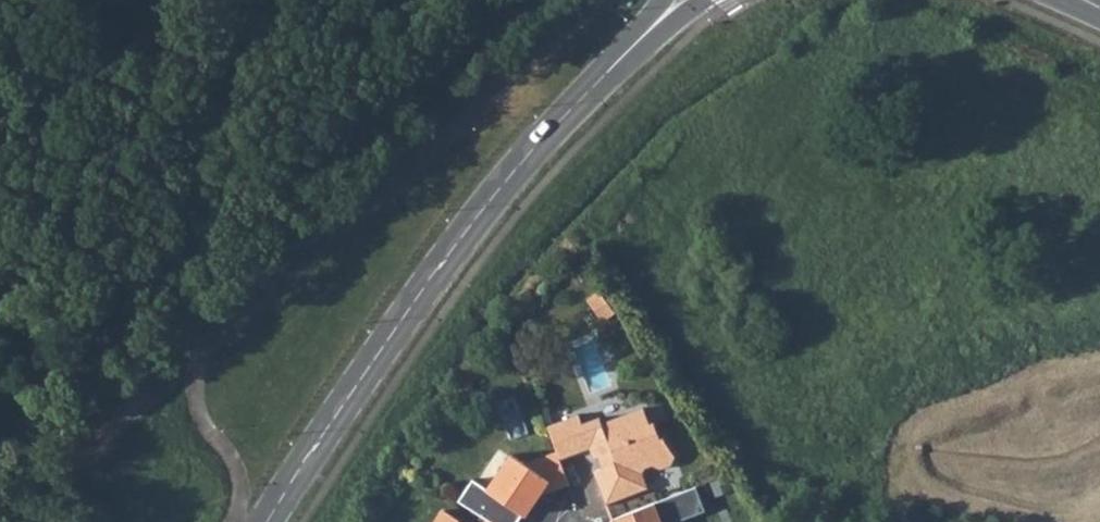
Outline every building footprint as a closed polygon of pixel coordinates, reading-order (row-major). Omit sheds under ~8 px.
[(579,414),(547,426),(557,451),(559,456),(589,445),(594,455),(603,452),(608,464),(594,469),(607,502),(649,486),(644,473),(648,465),(655,463),(666,468),(673,465),(676,456),(663,438),(660,438),(654,422),(650,423),(644,407),(603,423),(600,418),(583,424),(579,414)] [(559,456),(557,451),(525,463),(508,453),(484,491),(522,514),(542,483),(552,488),(569,482),(559,456)] [(650,502),(658,521),(674,521),(673,521),(701,510),(693,485),(650,502)] [(608,518),(610,521),(657,521),(650,502),(608,518)] [(444,510),(436,521),(463,521),(444,510)]
